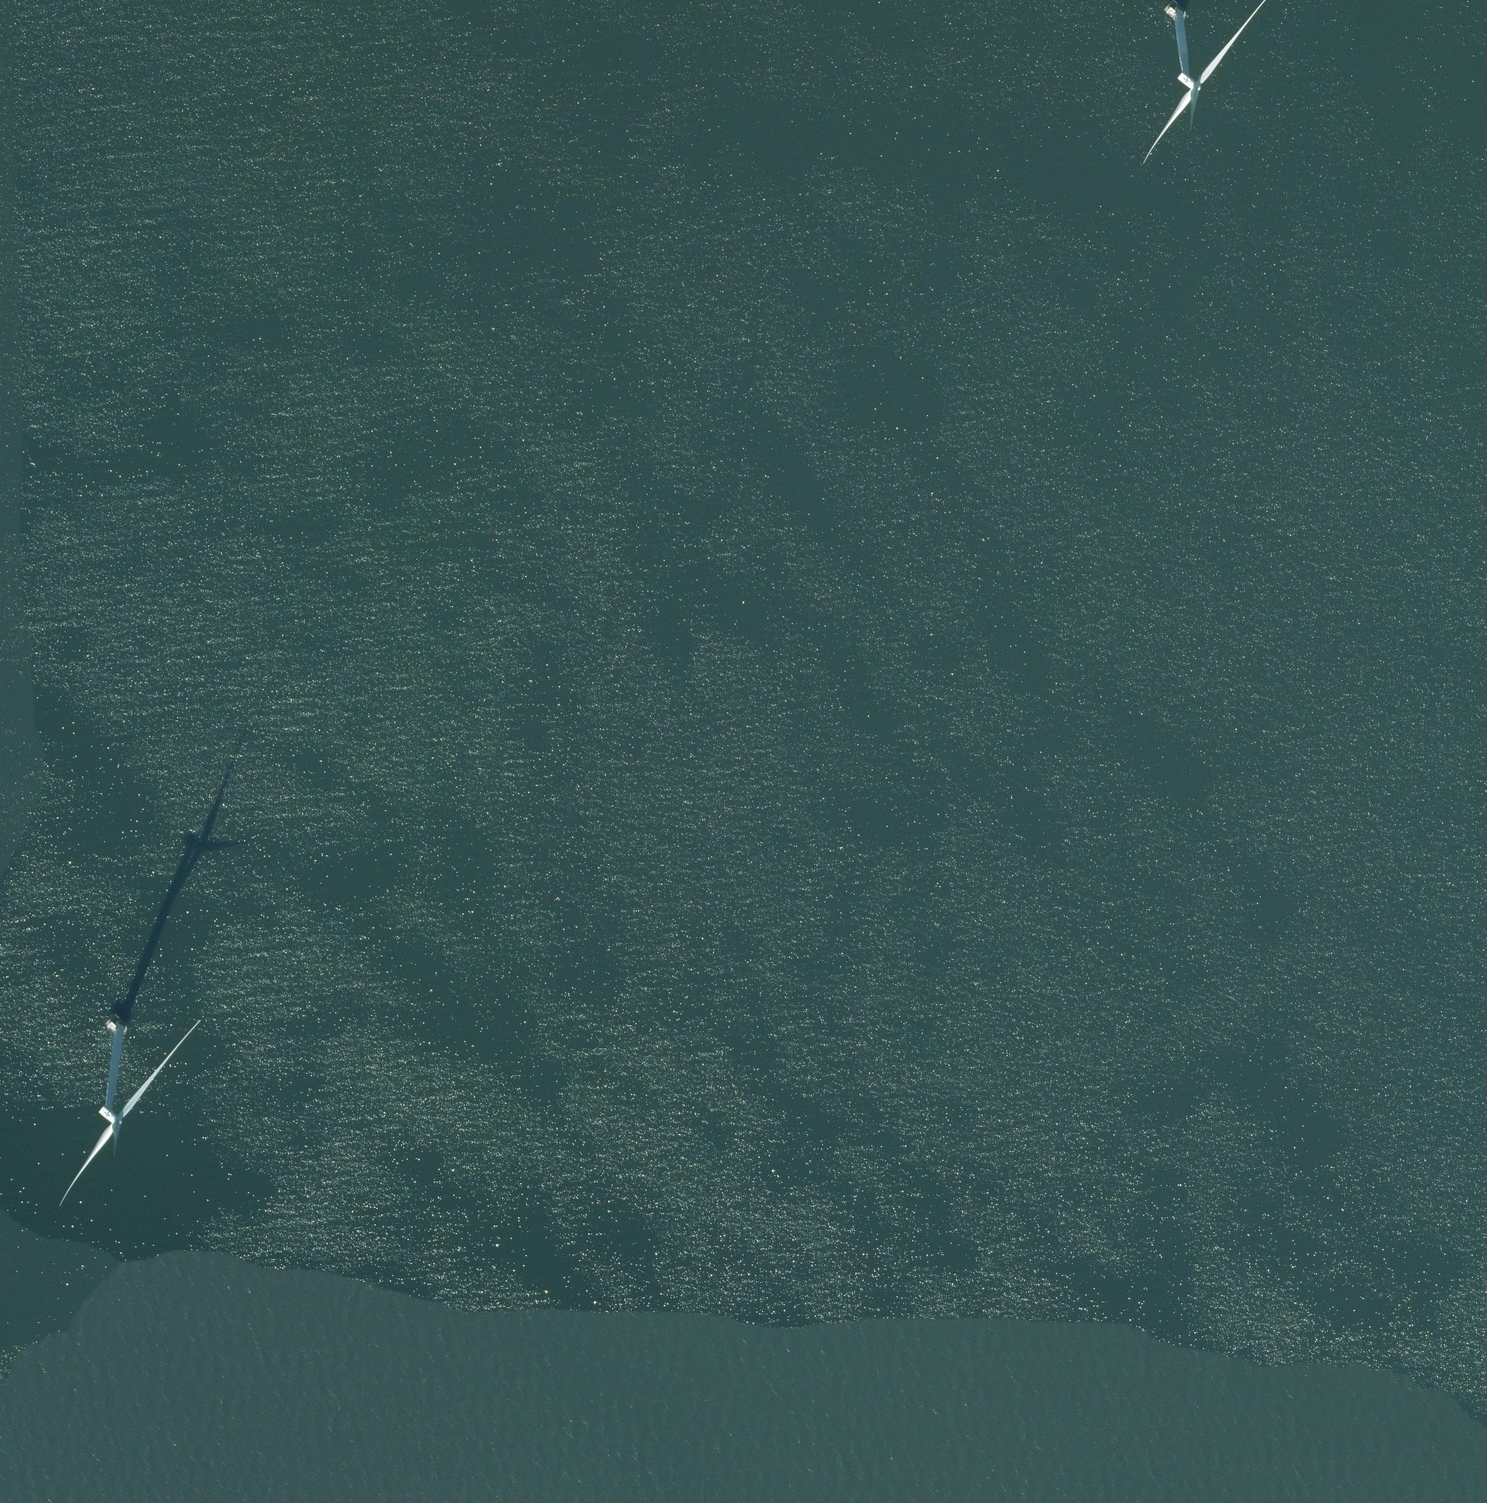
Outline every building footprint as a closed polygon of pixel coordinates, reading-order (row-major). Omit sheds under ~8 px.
[(1175,8),(1175,9),(1175,11),(1175,12),(1176,13),(1177,14),(1178,14),(1180,14),(1181,14),(1182,13),(1183,12),(1183,11),(1183,9),(1183,8),(1182,7),(1181,6),(1179,6),(1178,6),(1177,6),(1176,7),(1175,8)] [(117,1022),(117,1023),(117,1025),(117,1026),(118,1027),(119,1028),(120,1028),(122,1028),(123,1028),(124,1027),(125,1026),(125,1025),(125,1023),(125,1022),(124,1021),(123,1020),(121,1019),(120,1020),(119,1020),(118,1021),(117,1022)]
